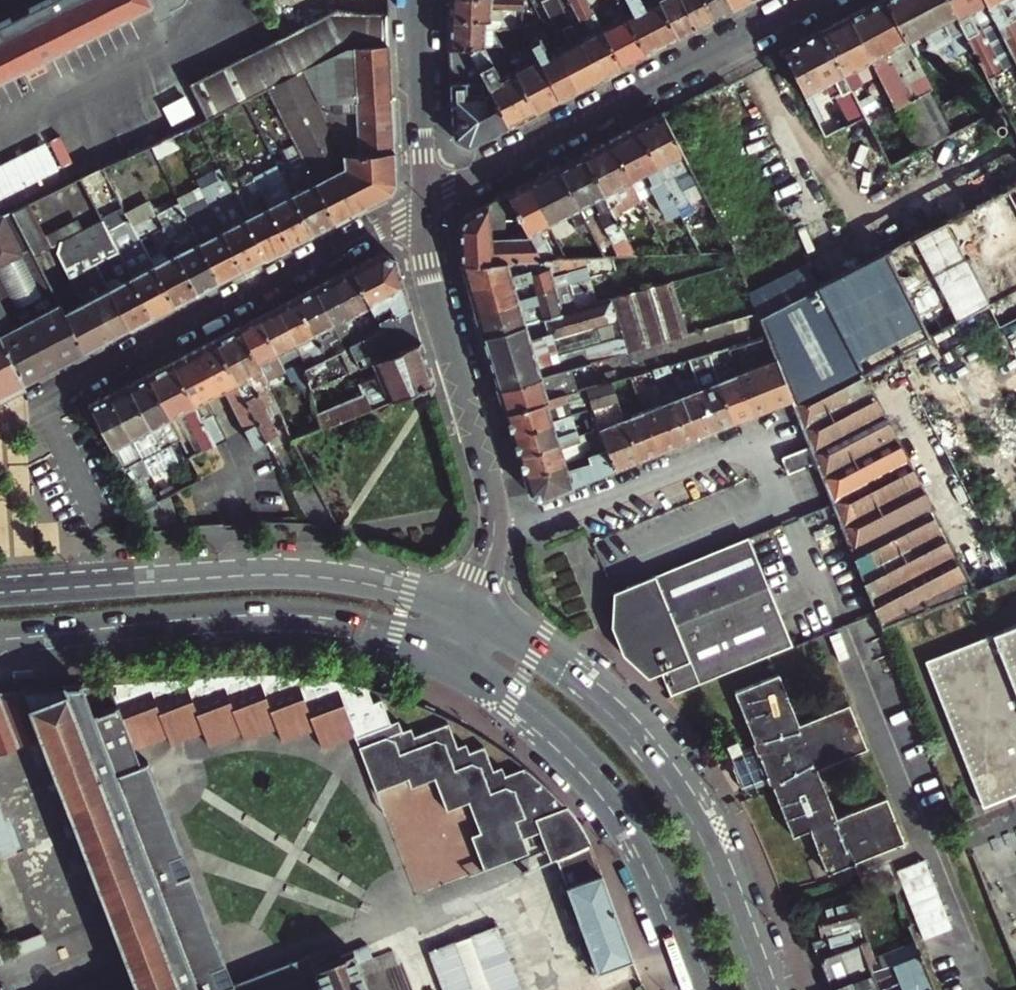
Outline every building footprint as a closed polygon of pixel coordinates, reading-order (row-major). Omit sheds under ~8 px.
[(153,9),(153,8),(154,9),(158,7),(155,0),(74,0),(48,13),(44,4),(0,25),(0,82),(153,9)] [(44,4),(48,13),(74,0),(42,0),(44,4)] [(158,7),(163,17),(171,14),(164,0),(155,0),(158,7)] [(171,14),(183,8),(188,4),(189,0),(164,0),(171,14)] [(450,18),(507,19),(507,8),(525,9),(525,0),(450,0),(450,18)] [(557,49),(548,54),(543,44),(545,43),(533,19),(540,15),(532,0),(525,0),(525,9),(524,20),(524,29),(534,49),(561,100),(578,91),(557,49)] [(572,25),(559,0),(542,0),(559,32),(550,36),(557,49),(578,91),(600,79),(572,25)] [(594,12),(588,0),(570,0),(581,20),(572,25),(600,79),(623,67),(594,12)] [(619,0),(599,0),(603,8),(594,12),(623,67),(647,55),(619,0)] [(658,0),(619,0),(647,55),(678,39),(658,0)] [(678,39),(697,29),(682,0),(658,0),(678,39)] [(704,0),(682,0),(697,29),(715,20),(704,0)] [(727,0),(704,0),(715,20),(733,11),(727,0)] [(850,17),(874,62),(898,109),(912,102),(893,65),(913,55),(907,42),(885,0),(882,0),(850,17)] [(907,42),(924,34),(932,48),(930,54),(943,58),(945,51),(954,47),(973,83),(987,75),(948,0),(885,0),(907,42)] [(985,0),(948,0),(987,75),(1001,102),(1015,94),(1015,59),(985,0)] [(1015,59),(1015,0),(985,0),(1015,59)] [(387,47),(386,13),(339,10),(309,24),(327,61),(352,49),(387,47)] [(850,17),(823,31),(867,115),(882,145),(895,137),(867,83),(862,85),(855,72),(874,62),(850,17)] [(503,49),(493,29),(510,29),(524,29),(524,20),(507,19),(450,18),(449,48),(469,48),(487,49),(503,49)] [(290,34),(308,70),(315,67),(327,61),(309,24),(290,34)] [(523,55),(510,29),(493,29),(503,49),(504,51),(507,57),(537,112),(561,100),(534,49),(523,55)] [(785,50),(808,97),(827,89),(830,95),(837,97),(850,123),(846,126),(846,127),(867,115),(823,31),(785,50)] [(284,37),(271,43),(288,80),(308,70),(290,34),(284,37)] [(288,80),(271,43),(251,52),(269,89),(288,80)] [(320,78),(320,84),(325,84),(324,77),(390,73),(389,47),(387,47),(352,49),(327,61),(315,67),(320,78)] [(510,126),(469,48),(449,48),(453,137),(469,147),(510,126)] [(537,112),(507,57),(494,63),(491,57),(487,49),(469,48),(510,126),(537,112)] [(504,51),(491,57),(494,63),(507,57),(504,51)] [(269,89),(251,52),(230,62),(248,99),(266,90),(269,89)] [(248,99),(230,62),(210,72),(227,109),(248,99)] [(299,153),(335,222),(366,205),(364,180),(348,188),(348,180),(336,181),(328,177),(326,168),(324,156),(340,155),(395,151),(392,99),(321,103),(320,84),(320,78),(315,67),(308,70),(288,80),(269,89),(266,90),(299,153)] [(227,109),(210,72),(188,82),(206,119),(227,109)] [(325,84),(320,84),(321,103),(392,99),(390,73),(324,77),(325,84)] [(919,151),(939,141),(955,133),(941,107),(932,91),(912,102),(898,109),(919,151)] [(961,96),(941,107),(955,133),(974,122),(961,96)] [(664,113),(637,127),(683,218),(691,232),(702,226),(695,213),(697,211),(678,174),(692,167),(664,113)] [(637,127),(610,141),(638,195),(651,188),(670,225),(683,218),(637,127)] [(584,154),(615,214),(641,201),(638,195),(610,141),(584,154)] [(276,165),(269,151),(256,158),(263,171),(276,165)] [(364,180),(366,205),(392,192),(396,184),(395,151),(340,155),(324,156),(326,168),(328,177),(336,181),(348,180),(348,188),(364,180)] [(312,233),(335,222),(299,153),(276,165),(312,233)] [(558,167),(586,221),(597,216),(612,244),(616,242),(623,256),(636,255),(615,214),(584,154),(558,167)] [(289,246),(312,233),(276,165),(263,171),(253,177),(289,246)] [(241,270),(265,258),(229,189),(218,167),(212,170),(216,178),(198,187),(203,197),(241,270)] [(605,257),(586,221),(558,167),(527,183),(548,223),(555,237),(573,228),(578,238),(588,258),(605,257)] [(265,258),(289,246),(253,177),(229,189),(265,258)] [(95,265),(117,253),(99,218),(79,179),(12,211),(46,277),(63,269),(68,278),(81,271),(89,287),(76,294),(81,303),(64,312),(85,352),(129,329),(108,290),(99,274),(95,265)] [(507,194),(511,202),(527,232),(541,260),(550,260),(561,259),(557,253),(550,253),(538,228),(548,223),(527,183),(507,194)] [(884,626),(975,590),(864,372),(931,338),(930,335),(1015,290),(1015,185),(820,286),(809,265),(752,294),(759,312),(769,337),(777,359),(793,400),(802,424),(812,448),(818,463),(884,626)] [(462,265),(541,260),(527,232),(494,235),(500,208),(511,202),(507,194),(467,215),(459,228),(462,265)] [(219,282),(241,270),(203,197),(180,208),(219,282)] [(147,200),(125,211),(131,224),(154,212),(147,200)] [(166,236),(196,293),(219,282),(180,208),(176,201),(154,212),(131,224),(138,237),(161,225),(164,232),(158,235),(161,239),(166,236)] [(117,253),(151,317),(174,305),(138,237),(131,224),(125,211),(122,206),(99,218),(117,253)] [(64,312),(46,277),(12,211),(0,216),(0,337),(24,383),(85,352),(64,312)] [(138,237),(174,305),(196,293),(166,236),(161,239),(158,235),(164,232),(161,225),(138,237)] [(588,258),(578,238),(560,247),(567,259),(578,258),(586,258),(588,258)] [(108,290),(129,329),(151,317),(117,253),(95,265),(99,274),(113,267),(121,283),(108,290)] [(381,255),(352,270),(370,306),(379,324),(412,307),(397,261),(381,255)] [(586,258),(578,258),(580,267),(587,265),(586,258)] [(462,265),(468,287),(527,270),(529,276),(552,269),(550,260),(541,260),(462,265)] [(468,287),(475,312),(571,285),(574,296),(589,292),(588,286),(593,285),(591,280),(580,283),(576,269),(554,275),(552,269),(529,276),(527,270),(468,287)] [(352,270),(333,280),(360,333),(369,329),(360,310),(370,306),(352,270)] [(360,333),(333,280),(314,289),(342,343),(360,333)] [(672,282),(598,303),(563,313),(482,336),(492,369),(569,347),(582,343),(597,339),(602,358),(629,350),(662,340),(706,328),(701,311),(681,316),(672,282)] [(571,285),(475,312),(482,336),(563,313),(560,300),(574,296),(571,285)] [(314,289),(296,299),(323,352),(342,343),(314,289)] [(589,292),(574,296),(560,300),(563,313),(598,303),(594,291),(589,292)] [(278,308),(307,365),(309,371),(328,362),(323,352),(296,299),(278,308)] [(379,324),(370,306),(360,310),(369,329),(379,324)] [(412,307),(379,324),(384,333),(374,339),(368,341),(375,360),(422,342),(412,307)] [(287,375),(307,365),(278,308),(259,318),(287,375)] [(684,360),(689,359),(708,354),(728,348),(747,343),(769,337),(759,312),(706,328),(662,340),(668,364),(669,364),(684,360)] [(259,318),(240,328),(271,391),(291,381),(305,410),(285,419),(295,439),(326,427),(318,412),(307,389),(300,376),(309,371),(307,365),(287,375),(259,318)] [(271,391),(240,328),(215,341),(267,440),(273,450),(283,444),(270,417),(281,411),(271,391)] [(374,339),(369,329),(360,333),(365,343),(368,341),(374,339)] [(24,383),(0,337),(0,396),(24,383)] [(597,339),(582,343),(587,362),(599,358),(602,358),(597,339)] [(215,341),(173,363),(206,428),(235,413),(254,447),(267,440),(215,341)] [(326,427),(337,422),(358,414),(427,385),(435,382),(422,342),(375,360),(380,371),(360,379),(365,392),(318,412),(326,427)] [(569,347),(492,369),(498,388),(560,370),(557,359),(571,355),(569,347)] [(632,364),(629,350),(602,358),(599,358),(603,372),(632,364)] [(309,371),(300,376),(307,389),(348,367),(342,355),(328,362),(309,371)] [(587,362),(560,370),(498,388),(505,412),(587,388),(605,383),(603,372),(599,358),(587,362)] [(773,408),(793,400),(777,359),(757,368),(773,408)] [(206,428),(173,363),(148,375),(170,419),(185,411),(186,420),(203,452),(215,446),(206,428)] [(773,408),(757,368),(738,375),(754,415),(773,408)] [(148,375),(128,386),(162,450),(171,445),(160,424),(170,419),(148,375)] [(736,423),(754,415),(738,375),(720,383),(736,423)] [(603,418),(612,415),(622,411),(619,403),(610,381),(605,383),(587,388),(590,399),(592,409),(597,420),(603,418)] [(701,390),(717,430),(736,423),(720,383),(701,390)] [(109,396),(149,471),(177,457),(171,445),(162,450),(128,386),(109,396)] [(512,434),(572,415),(569,405),(590,399),(587,388),(505,412),(512,434)] [(701,390),(682,397),(698,437),(717,430),(701,390)] [(149,473),(149,471),(109,396),(89,406),(142,510),(155,503),(142,477),(149,473)] [(698,437),(682,397),(664,405),(679,445),(698,437)] [(592,409),(590,399),(569,405),(572,415),(592,409)] [(660,453),(679,445),(664,405),(645,413),(660,453)] [(512,434),(518,455),(581,435),(606,428),(603,418),(597,420),(592,409),(572,415),(512,434)] [(641,460),(660,453),(645,413),(625,420),(641,460)] [(616,424),(612,415),(603,418),(606,428),(616,424)] [(611,439),(615,448),(622,468),(641,460),(625,420),(616,424),(606,428),(611,439)] [(518,455),(525,476),(588,457),(581,435),(518,455)] [(525,476),(530,493),(542,500),(622,468),(615,448),(588,457),(525,476)] [(790,474),(818,463),(812,448),(784,458),(790,474)] [(203,452),(190,458),(201,479),(213,473),(203,452)] [(320,489),(298,500),(310,521),(336,520),(320,489)] [(168,496),(155,503),(142,510),(152,528),(183,526),(168,496)] [(627,651),(652,673),(664,668),(674,694),(795,646),(751,537),(617,591),(615,624),(627,651)] [(926,658),(985,807),(1015,795),(1015,622),(926,658)] [(803,716),(783,666),(739,683),(759,734),(757,735),(774,779),(776,778),(796,827),(814,820),(832,865),(907,835),(889,791),(841,810),(822,761),(870,742),(852,697),(803,716)] [(309,679),(291,677),(255,675),(237,676),(85,687),(0,693),(0,738),(36,724),(42,739),(130,967),(139,989),(198,989),(169,913),(107,744),(134,734),(138,748),(171,736),(174,744),(208,733),(213,746),(245,734),(248,741),(281,730),(286,744),(319,732),(326,751),(358,739),(378,795),(410,783),(413,792),(436,784),(448,816),(470,808),(481,838),(472,841),(484,875),(532,858),(528,844),(544,838),(552,861),(563,856),(591,843),(588,837),(570,813),(546,789),(530,775),(510,782),(506,774),(497,777),(489,753),(474,758),(471,750),(462,753),(454,729),(419,741),(416,733),(408,736),(403,725),(395,728),(386,703),(377,706),(372,691),(348,686),(309,679)] [(42,739),(36,724),(0,738),(0,755),(42,739)] [(981,827),(994,859),(1015,850),(1015,813),(981,827)] [(591,844),(591,843),(563,856),(565,862),(572,860),(576,871),(569,873),(573,884),(602,873),(591,844)] [(563,856),(552,861),(554,866),(565,862),(563,856)] [(572,860),(565,862),(569,873),(576,871),(572,860)] [(633,957),(602,873),(573,884),(597,971),(633,957)] [(856,899),(817,909),(827,942),(830,956),(841,951),(861,943),(867,941),(856,899)] [(445,989),(524,989),(504,924),(431,946),(445,989)] [(816,947),(821,959),(830,956),(827,942),(816,947)] [(876,980),(861,943),(841,951),(857,989),(880,989),(876,980)] [(353,951),(268,989),(368,989),(353,951)] [(841,951),(830,956),(821,959),(832,987),(834,989),(857,989),(841,951)] [(902,987),(903,989),(936,989),(921,954),(894,965),(896,971),(898,976),(902,987)] [(130,967),(68,989),(139,989),(130,967)] [(880,989),(887,989),(884,982),(898,976),(896,971),(876,980),(880,989)]
